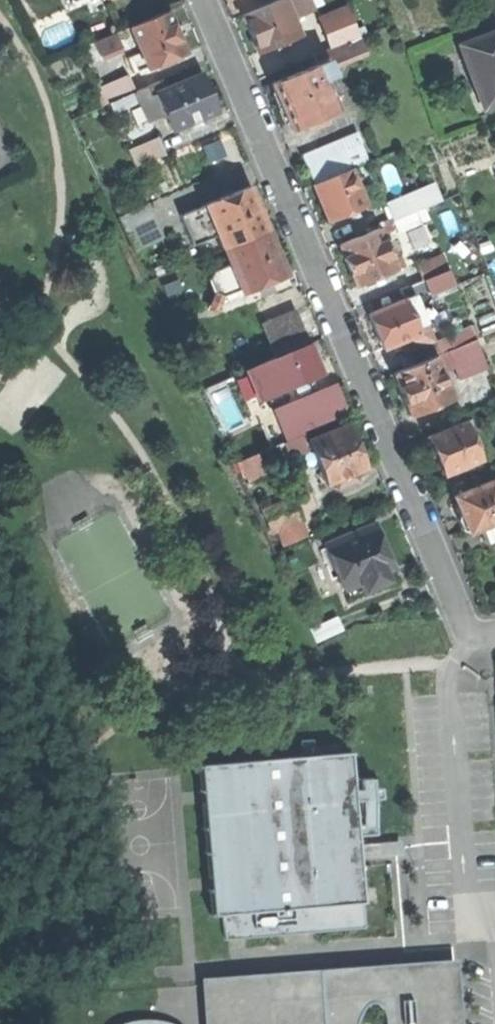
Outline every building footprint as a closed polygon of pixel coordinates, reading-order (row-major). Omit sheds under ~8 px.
[(260,52),(301,37),(294,19),(287,0),(285,0),(245,15),(253,36),(260,52)] [(294,19),(310,13),(305,0),(287,0),(294,19)] [(149,68),(150,70),(187,54),(176,30),(168,12),(131,27),(142,53),(149,68)] [(322,22),(333,51),(359,41),(348,12),(322,22)] [(485,110),(494,106),(494,34),(461,47),(485,110)] [(94,43),(101,58),(121,50),(115,35),(94,43)] [(318,57),(322,67),(324,71),(367,54),(361,40),(359,41),(333,51),(318,57)] [(138,72),(149,68),(142,53),(137,55),(140,61),(134,63),(138,72)] [(286,112),(293,131),(340,112),(324,71),(322,67),(276,86),(286,112)] [(166,117),(173,133),(219,113),(210,94),(202,75),(165,92),(156,96),(166,117)] [(102,108),(110,105),(135,93),(128,78),(95,93),(102,108)] [(161,82),(135,93),(140,103),(156,96),(165,92),(161,82)] [(114,115),(140,103),(135,93),(110,105),(114,115)] [(149,124),(166,117),(156,96),(140,103),(149,124)] [(357,135),(341,142),(352,169),(368,162),(357,135)] [(131,148),(138,166),(163,156),(156,137),(131,148)] [(304,158),(315,185),(352,169),(341,142),(304,158)] [(323,204),(330,220),(368,204),(352,169),(315,185),(323,204)] [(217,235),(223,250),(268,232),(259,210),(250,188),(205,206),(217,235)] [(387,202),(394,220),(426,207),(418,189),(387,202)] [(119,219),(134,253),(162,240),(147,206),(119,219)] [(192,245),(217,235),(205,206),(180,216),(192,245)] [(431,220),(426,207),(394,220),(399,233),(431,220)] [(352,265),(360,285),(398,269),(388,245),(381,227),(343,243),(352,265)] [(277,256),(268,232),(223,250),(229,265),(239,290),(241,295),(286,277),(277,256)] [(397,241),(388,245),(398,269),(407,265),(397,241)] [(416,264),(422,280),(426,278),(450,268),(443,253),(416,264)] [(223,296),(239,290),(229,265),(211,272),(208,280),(213,294),(223,296)] [(450,268),(426,278),(431,292),(432,294),(456,285),(450,268)] [(400,289),(405,299),(408,298),(417,294),(419,298),(431,292),(426,278),(422,280),(400,289)] [(425,313),(419,298),(417,294),(408,298),(422,333),(400,341),(405,353),(431,343),(429,337),(434,335),(429,324),(426,325),(421,314),(425,313)] [(376,332),(383,348),(400,341),(422,333),(408,298),(405,299),(369,314),(376,332)] [(265,324),(278,357),(310,344),(297,312),(265,324)] [(447,336),(453,349),(477,339),(472,326),(447,336)] [(448,351),(459,378),(488,366),(477,339),(453,349),(448,351)] [(316,359),(310,344),(278,357),(268,361),(273,375),(280,391),(322,374),(316,359)] [(402,396),(410,415),(452,399),(435,357),(393,374),(402,396)] [(257,381),(273,375),(268,361),(252,367),(257,381)] [(216,382),(228,412),(244,405),(232,375),(216,382)] [(277,418),(264,424),(273,446),(287,441),(277,418)] [(438,457),(445,474),(481,458),(466,421),(430,437),(438,457)] [(310,443),(329,486),(368,470),(359,449),(350,427),(310,443)] [(232,464),(237,462),(258,454),(253,442),(227,452),(232,464)] [(237,462),(240,472),(262,464),(258,454),(237,462)] [(469,532),(480,528),(494,522),(494,485),(493,480),(457,495),(463,512),(461,513),(463,517),(468,530),(469,532)] [(264,514),(271,532),(298,522),(291,503),(264,514)] [(462,532),(468,530),(463,517),(457,520),(460,527),(462,532)] [(480,528),(486,543),(494,540),(494,522),(480,528)] [(326,547),(344,591),(346,590),(360,584),(363,593),(389,582),(385,574),(394,570),(385,550),(375,526),(326,547)] [(350,598),(363,593),(360,584),(346,590),(350,598)] [(352,754),(199,767),(212,914),(224,913),(364,901),(352,754)] [(361,844),(362,859),(402,856),(400,841),(361,844)] [(366,924),(364,901),(224,913),(226,936),(304,929),(366,924)] [(210,1023),(462,1023),(457,964),(207,982),(210,1023)]
